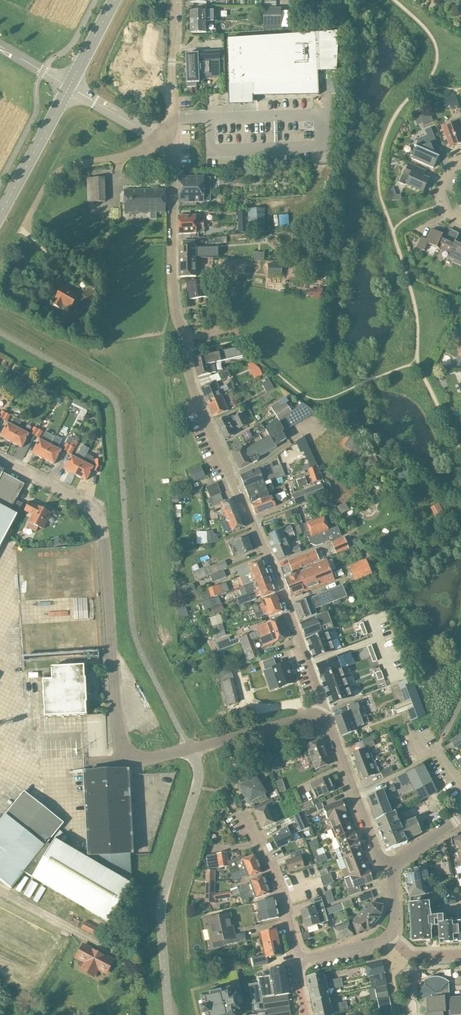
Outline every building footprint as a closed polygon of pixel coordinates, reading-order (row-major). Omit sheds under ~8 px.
[(263,18),(263,24),(281,24),(281,9),(263,9),(263,18)] [(190,21),(210,21),(218,21),(218,10),(206,10),(190,10),(190,21)] [(210,21),(190,21),(190,32),(207,32),(218,32),(218,21),(210,21)] [(297,34),(228,39),(229,85),(229,93),(229,101),(239,101),(253,100),(253,96),(255,95),(319,93),(319,89),(318,72),(321,72),(328,72),(331,72),(336,72),(338,72),(340,31),(339,30),(330,31),(319,32),(317,32),(297,34)] [(198,77),(204,77),(203,52),(197,52),(198,54),(186,54),(187,83),(187,87),(192,87),(196,87),(196,82),(198,82),(198,77)] [(203,52),(204,77),(220,76),(219,52),(203,52)] [(452,107),(459,104),(456,96),(449,99),(452,107)] [(424,124),(424,125),(433,122),(430,116),(422,119),(420,119),(422,124),(424,124)] [(460,142),(460,130),(460,117),(450,121),(450,122),(451,125),(443,127),(450,146),(460,142)] [(435,155),(431,145),(437,143),(431,127),(425,130),(427,135),(419,139),(415,146),(411,155),(412,158),(433,168),(438,156),(435,155)] [(423,191),(428,179),(417,174),(420,168),(409,164),(404,175),(402,175),(399,182),(405,185),(408,184),(423,191)] [(224,174),(225,183),(246,182),(245,173),(224,174)] [(204,202),(204,177),(179,177),(179,202),(204,202)] [(88,201),(106,201),(106,193),(97,193),(97,185),(88,185),(88,201)] [(124,212),(147,212),(150,212),(150,220),(157,220),(157,212),(166,212),(165,189),(124,190),(124,212)] [(249,230),(266,229),(265,208),(248,209),(249,230)] [(277,226),(295,225),(294,214),(276,215),(277,226)] [(196,220),(196,215),(178,216),(179,234),(196,233),(196,232),(205,232),(205,227),(203,227),(203,220),(196,220)] [(247,219),(238,219),(238,233),(247,233),(247,219)] [(446,250),(450,252),(448,257),(454,260),(454,261),(460,265),(460,264),(460,241),(456,239),(459,233),(449,228),(445,235),(445,237),(451,240),(446,250)] [(445,237),(445,235),(440,233),(441,232),(438,230),(437,231),(432,229),(427,239),(422,237),(417,247),(425,251),(428,243),(439,249),(440,247),(446,250),(451,240),(445,237)] [(179,258),(196,257),(196,240),(183,240),(183,247),(179,247),(179,258)] [(196,257),(179,258),(179,277),(196,277),(196,257)] [(268,264),(268,275),(282,275),(282,264),(268,264)] [(189,292),(190,292),(191,299),(206,297),(214,296),(212,280),(204,281),(188,284),(189,292)] [(88,284),(85,290),(80,299),(82,300),(80,306),(88,310),(96,296),(99,290),(88,284)] [(74,302),(78,295),(63,285),(52,304),(61,309),(61,308),(68,313),(71,309),(70,309),(74,302)] [(454,330),(450,338),(455,340),(455,341),(460,345),(460,334),(454,330)] [(199,376),(216,372),(214,363),(243,356),(235,349),(194,358),(199,376)] [(256,360),(248,364),(254,378),(262,375),(256,360)] [(228,370),(218,374),(220,380),(230,375),(228,370)] [(273,389),(268,379),(260,383),(266,393),(273,389)] [(201,388),(207,402),(222,396),(216,381),(201,388)] [(222,396),(207,402),(213,417),(228,410),(222,396)] [(286,403),(288,402),(285,397),(271,407),(279,419),(292,411),(286,403)] [(90,406),(75,399),(72,404),(88,412),(90,406)] [(260,434),(263,441),(248,448),(247,446),(231,454),(240,470),(258,461),(259,459),(258,457),(274,449),(273,446),(286,440),(287,439),(282,431),(284,430),(315,413),(302,403),(279,421),(279,422),(274,424),(275,425),(274,425),(274,426),(265,431),(260,434)] [(247,425),(241,413),(235,416),(234,415),(227,419),(226,417),(216,422),(225,439),(235,435),(232,429),(238,426),(239,429),(247,425)] [(11,443),(18,429),(22,420),(16,417),(11,426),(7,424),(0,437),(11,443)] [(18,429),(11,443),(22,448),(28,434),(18,429)] [(54,436),(50,445),(43,459),(54,464),(61,451),(57,449),(62,440),(54,436)] [(345,444),(361,456),(367,448),(352,436),(345,444)] [(43,459),(50,445),(40,440),(33,454),(43,459)] [(75,475),(87,453),(89,448),(82,445),(75,458),(71,456),(64,470),(75,475)] [(311,468),(316,466),(318,466),(310,448),(304,451),(311,468)] [(87,453),(75,475),(86,481),(92,468),(94,469),(99,472),(102,467),(102,459),(96,459),(95,459),(94,459),(95,458),(87,453)] [(273,471),(276,478),(285,474),(281,464),(273,467),(272,463),(241,475),(246,488),(260,482),(259,480),(262,479),(262,478),(266,476),(266,474),(268,473),(268,474),(273,471)] [(201,466),(190,471),(194,480),(205,475),(201,466)] [(315,467),(308,469),(313,484),(320,481),(315,467)] [(0,469),(0,546),(6,535),(8,536),(10,538),(11,535),(14,531),(9,528),(16,515),(23,503),(16,499),(25,484),(3,472),(4,471),(0,469)] [(247,490),(249,497),(258,494),(259,495),(268,492),(268,491),(274,489),(271,480),(276,478),(273,471),(268,474),(268,473),(266,474),(266,476),(262,478),(262,479),(259,480),(260,482),(246,488),(247,490)] [(297,479),(299,486),(308,483),(306,476),(297,479)] [(211,498),(220,494),(222,493),(217,482),(206,487),(211,498)] [(322,484),(293,495),(296,504),(326,493),(322,484)] [(258,494),(249,497),(256,514),(276,506),(272,496),(270,497),(268,492),(259,495),(258,494)] [(224,502),(220,494),(211,498),(209,498),(212,507),(224,502)] [(326,510),(334,507),(329,496),(321,499),(326,510)] [(233,518),(241,515),(234,498),(221,503),(225,514),(230,512),(233,518)] [(42,529),(50,513),(29,502),(24,510),(32,515),(26,527),(35,532),(38,527),(42,529)] [(441,502),(432,508),(438,520),(448,514),(441,502)] [(295,509),(284,513),(286,518),(297,514),(295,509)] [(230,512),(225,514),(227,520),(220,523),(225,535),(245,526),(241,515),(233,518),(230,512)] [(324,517),(316,520),(324,543),(342,536),(338,526),(328,529),(324,517)] [(304,523),(306,531),(310,529),(312,536),(308,537),(310,543),(317,545),(324,543),(316,520),(308,523),(307,522),(304,523)] [(306,531),(304,523),(295,527),(298,534),(306,531)] [(272,548),(287,542),(284,535),(293,532),(291,526),(270,535),(272,540),(270,541),(272,548)] [(213,530),(206,532),(207,544),(217,540),(216,534),(214,535),(213,530)] [(241,555),(252,550),(247,537),(235,542),(241,555)] [(349,547),(345,538),(332,543),(336,553),(349,547)] [(287,542),(272,548),(275,556),(277,555),(279,560),(292,555),(301,552),(298,546),(289,549),(287,542)] [(293,571),(319,560),(316,550),(289,561),(293,571)] [(240,577),(266,567),(262,559),(249,565),(249,564),(237,569),(240,577)] [(307,578),(331,569),(327,559),(311,565),(312,568),(285,578),(289,588),(293,586),(292,584),(296,582),(297,585),(301,584),(300,581),(303,580),(304,583),(308,581),(307,578)] [(372,572),(367,560),(350,566),(355,579),(372,572)] [(226,561),(211,567),(213,572),(228,566),(226,561)] [(213,572),(211,567),(210,565),(193,572),(196,580),(213,573),(213,572)] [(243,586),(248,584),(269,576),(266,567),(240,577),(239,578),(243,586)] [(335,580),(331,569),(307,578),(308,581),(304,583),(307,591),(335,580)] [(226,576),(224,571),(211,576),(213,582),(226,576)] [(269,576),(255,581),(256,584),(249,587),(251,592),(272,584),(269,576)] [(293,586),(289,588),(292,596),(307,591),(304,583),(303,580),(300,581),(301,584),(297,585),(296,582),(292,584),(293,586)] [(181,596),(196,590),(194,584),(178,590),(181,596)] [(208,588),(211,597),(217,595),(224,593),(221,584),(208,588)] [(272,584),(251,592),(237,598),(240,606),(256,599),(256,597),(261,595),(262,598),(276,592),(272,584)] [(348,596),(344,585),(294,604),(300,620),(317,614),(315,608),(348,596)] [(251,606),(254,613),(280,603),(277,595),(263,600),(264,603),(258,606),(257,604),(251,606)] [(219,597),(210,600),(212,607),(221,604),(219,597)] [(280,603),(254,613),(257,620),(262,618),(262,616),(268,613),(270,617),(283,611),(280,603)] [(222,604),(211,608),(213,613),(224,608),(222,604)] [(210,618),(213,625),(221,622),(227,620),(225,613),(210,618)] [(301,623),(306,638),(334,628),(327,613),(301,623)] [(259,636),(285,627),(281,617),(256,627),(259,636)] [(221,622),(213,625),(215,632),(223,630),(221,622)] [(285,627),(259,636),(263,647),(266,646),(268,647),(272,646),(273,643),(275,643),(275,642),(289,637),(285,627)] [(307,639),(306,639),(310,648),(332,640),(329,630),(307,639)] [(240,638),(242,643),(252,639),(251,634),(240,638)] [(252,639),(242,643),(249,661),(260,657),(252,639)] [(332,640),(310,648),(314,658),(313,658),(314,659),(337,650),(336,650),(332,640)] [(338,657),(316,665),(320,676),(321,676),(342,668),(343,668),(349,666),(349,665),(345,655),(338,657)] [(275,667),(283,688),(295,683),(297,683),(290,661),(279,665),(276,657),(265,661),(267,669),(268,670),(275,667)] [(85,679),(85,666),(52,668),(52,680),(43,680),(44,705),(52,704),(52,707),(44,707),(44,717),(82,716),(87,716),(86,703),(87,703),(87,696),(91,696),(91,685),(86,685),(86,679),(85,679)] [(321,676),(320,676),(324,686),(346,678),(343,668),(342,668),(321,676)] [(228,669),(219,671),(227,705),(237,703),(228,669)] [(409,684),(400,687),(406,702),(412,700),(412,699),(419,696),(411,677),(411,678),(407,679),(409,684)] [(346,678),(324,686),(328,696),(350,687),(346,678)] [(350,687),(328,696),(331,705),(331,706),(354,697),(350,687)] [(413,720),(426,715),(425,715),(419,696),(412,699),(412,700),(414,707),(408,709),(413,720)] [(336,718),(339,726),(361,718),(358,709),(360,709),(357,702),(348,706),(350,712),(336,718)] [(339,726),(342,735),(357,730),(356,727),(370,722),(368,716),(361,718),(339,726)] [(450,740),(454,748),(460,744),(460,734),(450,740)] [(356,767),(373,760),(368,748),(375,745),(372,737),(362,741),(365,748),(353,753),(356,761),(354,762),(356,767)] [(299,756),(301,761),(327,751),(322,739),(307,745),(310,752),(299,756)] [(327,751),(301,761),(303,767),(310,764),(308,761),(312,760),(314,763),(316,769),(331,763),(327,751)] [(373,760),(356,767),(358,772),(361,771),(364,779),(378,773),(373,760)] [(266,762),(256,767),(263,778),(273,773),(266,762)] [(280,762),(271,765),(273,770),(282,768),(280,762)] [(415,791),(433,783),(427,772),(423,764),(405,772),(415,791)] [(383,778),(394,773),(391,766),(380,772),(383,778)] [(84,772),(89,855),(131,853),(126,770),(108,771),(84,772)] [(397,776),(402,786),(409,782),(404,773),(397,776)] [(256,803),(267,797),(255,776),(239,786),(249,803),(254,800),(256,803)] [(316,798),(334,790),(328,777),(310,784),(316,798)] [(283,779),(277,780),(279,791),(286,790),(283,779)] [(433,783),(415,791),(420,800),(437,792),(433,783)] [(372,807),(388,801),(385,795),(389,794),(389,793),(396,791),(394,784),(386,787),(387,789),(383,790),(368,796),(372,807)] [(311,789),(302,794),(305,801),(314,796),(311,789)] [(89,855),(89,859),(56,839),(57,837),(56,837),(51,845),(47,843),(62,823),(23,792),(0,820),(0,880),(11,888),(24,872),(33,877),(33,878),(109,922),(124,896),(132,884),(131,883),(131,855),(131,853),(89,855)] [(282,801),(280,795),(271,798),(271,797),(253,806),(255,810),(253,811),(262,828),(275,822),(268,807),(274,804),(282,801)] [(328,819),(347,812),(343,800),(324,807),(328,819)] [(377,820),(392,813),(388,801),(372,807),(377,820)] [(306,815),(324,807),(322,802),(304,811),(306,815)] [(392,813),(377,820),(375,821),(387,850),(407,843),(406,840),(422,834),(415,818),(400,824),(395,811),(392,813)] [(281,822),(284,828),(279,830),(280,832),(272,835),(278,848),(293,841),(289,832),(298,828),(300,832),(309,828),(302,812),(281,822)] [(331,828),(350,821),(347,812),(328,819),(331,828)] [(335,837),(353,830),(350,821),(331,828),(335,837)] [(332,840),(335,849),(358,841),(354,830),(353,830),(335,837),(335,839),(332,840)] [(460,847),(460,836),(459,837),(457,834),(451,838),(453,845),(454,845),(456,844),(458,848),(460,847)] [(317,838),(309,841),(311,847),(319,844),(317,838)] [(338,858),(342,857),(361,850),(362,849),(358,841),(335,849),(338,858)] [(364,859),(361,850),(342,857),(345,866),(364,859)] [(235,873),(258,864),(254,855),(245,858),(244,855),(227,862),(225,853),(216,854),(218,868),(228,866),(229,870),(231,875),(236,873),(235,873)] [(289,872),(303,867),(300,857),(286,861),(289,872)] [(367,868),(364,859),(345,866),(346,867),(349,875),(367,868)] [(449,862),(442,864),(445,875),(452,873),(449,862)] [(261,872),(258,864),(235,873),(236,873),(231,875),(233,881),(246,875),(247,878),(261,872)] [(426,880),(429,879),(427,871),(422,872),(421,867),(406,871),(405,873),(407,884),(426,880)] [(373,880),(368,868),(367,868),(349,875),(349,876),(353,887),(348,889),(350,895),(361,891),(359,885),(373,880)] [(206,871),(206,882),(215,882),(215,871),(206,871)] [(326,875),(320,877),(324,887),(334,883),(331,873),(326,875)] [(237,888),(240,894),(243,893),(266,884),(263,876),(249,881),(250,884),(237,888)] [(429,893),(426,880),(407,884),(410,897),(411,904),(425,903),(425,894),(429,893)] [(206,882),(205,894),(214,894),(215,882),(206,882)] [(243,893),(240,894),(242,901),(254,896),(255,899),(270,893),(266,884),(243,893)] [(325,892),(324,892),(324,893),(325,895),(328,903),(335,901),(331,890),(325,892)] [(372,891),(359,896),(361,902),(374,897),(372,891)] [(214,894),(205,894),(205,902),(214,903),(216,903),(216,900),(224,899),(223,893),(214,894)] [(322,925),(325,922),(328,921),(321,897),(311,900),(313,906),(301,910),(306,928),(319,924),(322,925)] [(258,912),(276,908),(274,898),(256,902),(258,912)] [(361,912),(374,923),(379,917),(378,916),(381,912),(382,905),(371,903),(371,904),(368,903),(361,912)] [(444,941),(443,921),(443,914),(427,915),(427,910),(429,910),(428,903),(425,903),(411,904),(410,904),(412,941),(431,939),(430,932),(432,925),(438,925),(439,941),(444,941)] [(276,908),(258,912),(260,921),(278,917),(276,908)] [(369,930),(374,923),(361,912),(354,921),(355,923),(353,924),(357,934),(364,932),(367,928),(369,930)] [(212,939),(213,942),(223,940),(224,945),(247,940),(245,933),(234,935),(230,913),(208,918),(210,928),(208,929),(210,939),(212,939)] [(82,928),(93,934),(97,927),(86,921),(82,928)] [(338,942),(353,936),(348,922),(332,928),(338,942)] [(264,945),(278,942),(275,930),(261,933),(264,945)] [(278,942),(264,945),(266,954),(252,957),(254,966),(268,963),(266,958),(281,955),(278,942)] [(106,972),(112,960),(84,945),(77,957),(85,961),(82,969),(94,975),(98,968),(106,972)] [(384,973),(385,973),(382,961),(370,963),(373,975),(384,973)] [(286,966),(270,969),(271,971),(264,972),(264,977),(257,978),(258,984),(249,985),(252,1003),(264,1002),(266,1011),(267,1011),(268,1014),(291,1014),(288,995),(291,994),(286,966)] [(307,977),(309,989),(342,982),(341,978),(332,980),(332,981),(326,982),(324,973),(307,977)] [(449,982),(445,978),(440,977),(434,976),(428,977),(424,980),(424,981),(424,984),(419,989),(419,994),(423,998),(426,997),(427,1012),(425,1012),(425,1014),(460,1014),(460,997),(450,997),(449,986),(449,982)] [(309,989),(312,1001),(329,997),(327,989),(334,987),(334,989),(343,987),(342,982),(309,989)] [(375,987),(377,999),(389,997),(386,985),(375,987)] [(201,1012),(202,1014),(236,1014),(235,1009),(238,1008),(239,1010),(240,1010),(242,1009),(244,1014),(251,1014),(245,986),(234,988),(234,989),(231,989),(231,988),(220,990),(220,991),(201,995),(202,1001),(201,1001),(202,1006),(200,1006),(201,1012)] [(315,1012),(347,1006),(346,1001),(338,1003),(337,1005),(331,1007),(329,997),(312,1001),(315,1012)] [(377,999),(380,1011),(391,1009),(389,997),(377,999)] [(332,1012),(338,1011),(340,1012),(349,1010),(347,1006),(315,1012),(315,1014),(333,1014),(332,1012)]
